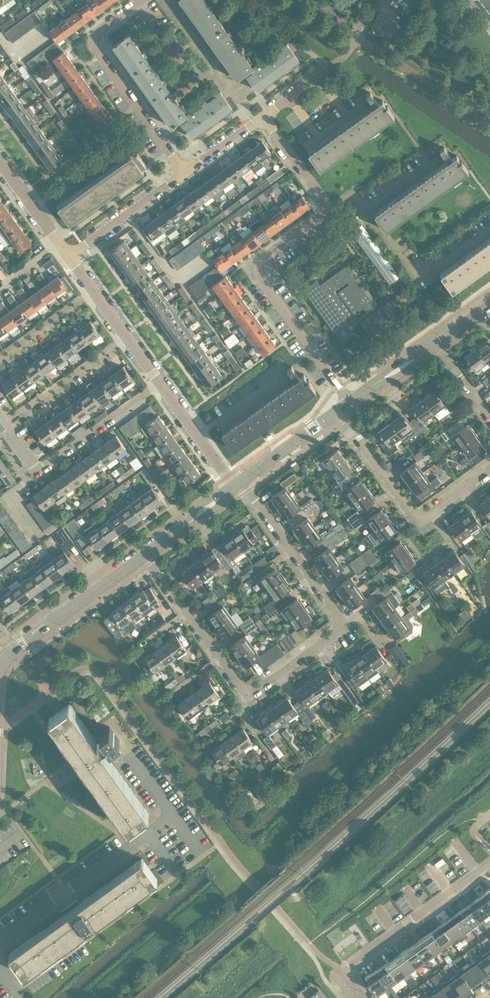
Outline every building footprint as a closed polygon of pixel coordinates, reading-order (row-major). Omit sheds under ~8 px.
[(97,13),(107,6),(102,0),(92,0),(89,2),(97,13)] [(204,0),(180,0),(188,11),(184,13),(186,16),(190,13),(198,25),(214,14),(204,0)] [(89,2),(79,10),(87,20),(97,13),(89,2)] [(41,11),(47,7),(44,3),(38,7),(41,11)] [(22,10),(25,14),(31,9),(28,5),(22,10)] [(16,14),(19,19),(25,14),(22,10),(16,14)] [(69,17),(77,27),(87,20),(79,10),(69,17)] [(29,15),(36,25),(41,21),(34,11),(29,15)] [(372,25),(391,38),(401,25),(381,11),(372,25)] [(218,52),(233,41),(214,14),(198,25),(207,38),(203,40),(205,43),(209,40),(218,52)] [(24,18),(32,28),(36,25),(29,15),(24,18)] [(12,17),(6,22),(9,25),(15,21),(12,17)] [(59,24),(67,35),(77,27),(69,17),(59,24)] [(20,22),(27,32),(32,28),(24,18),(20,22)] [(3,30),(9,25),(6,22),(0,26),(3,30)] [(15,25),(22,35),(27,32),(20,22),(15,25)] [(56,40),(57,42),(67,35),(59,24),(49,31),(56,40)] [(10,29),(17,39),(22,35),(15,25),(10,29)] [(5,32),(12,42),(17,39),(10,29),(5,32)] [(138,46),(130,35),(129,34),(114,45),(123,57),(119,60),(121,63),(125,60),(133,72),(148,61),(140,49),(143,47),(141,43),(138,46)] [(63,51),(57,42),(56,40),(51,44),(59,54),(63,51)] [(233,41),(218,52),(226,64),(223,67),(224,70),(228,67),(237,79),(246,73),(253,68),(252,67),(233,41)] [(253,68),(246,73),(248,76),(247,77),(257,90),(298,60),(286,43),(252,67),(253,68)] [(59,54),(51,44),(47,47),(54,58),(59,54)] [(3,47),(0,49),(0,51),(4,57),(8,54),(3,47)] [(54,58),(47,47),(42,51),(49,61),(52,59),(54,58)] [(42,51),(38,54),(37,54),(44,64),(49,61),(42,51)] [(59,68),(70,60),(63,51),(59,54),(54,58),(52,59),(59,68)] [(39,68),(44,64),(37,54),(32,58),(39,68)] [(27,62),(34,72),(39,68),(32,58),(27,62)] [(77,70),(70,60),(59,68),(66,78),(77,70)] [(10,64),(14,70),(18,68),(14,61),(10,64)] [(152,99),(168,88),(160,77),(163,74),(159,70),(156,72),(148,61),(133,72),(142,84),(138,87),(140,90),(144,87),(152,99)] [(18,68),(14,70),(19,77),(23,74),(18,68)] [(74,88),(85,80),(77,70),(66,78),(74,88)] [(11,88),(3,78),(0,81),(0,96),(11,88)] [(28,81),(33,88),(36,85),(32,79),(28,81)] [(92,90),(85,80),(74,88),(81,98),(92,90)] [(33,88),(37,94),(41,91),(36,85),(33,88)] [(18,98),(11,88),(0,96),(0,100),(5,107),(18,98)] [(168,88),(152,99),(161,111),(157,114),(159,116),(163,114),(172,126),(174,124),(177,123),(177,122),(180,120),(187,115),(185,112),(178,103),(181,101),(179,97),(176,99),(168,88)] [(92,90),(81,98),(88,108),(99,100),(92,90)] [(187,115),(180,120),(183,123),(182,124),(191,137),(232,107),(220,91),(191,111),(189,108),(185,112),(187,115)] [(378,103),(375,99),(370,92),(366,95),(374,106),(309,153),(320,169),(394,116),(388,107),(388,106),(387,104),(386,105),(382,100),(378,103)] [(13,117),(25,108),(18,98),(5,107),(13,117)] [(43,102),(47,108),(51,105),(47,99),(43,102)] [(106,110),(99,100),(88,108),(95,118),(106,110)] [(47,108),(52,114),(56,112),(51,105),(47,108)] [(20,127),(33,118),(25,108),(13,117),(20,127)] [(113,120),(106,110),(95,118),(102,128),(113,120)] [(27,138),(40,129),(33,118),(20,127),(27,138)] [(57,122),(62,128),(66,125),(61,119),(57,122)] [(62,128),(67,135),(70,132),(66,125),(62,128)] [(35,148),(47,139),(40,129),(27,138),(35,148)] [(112,140),(119,136),(114,130),(108,134),(112,140)] [(74,145),(78,142),(73,136),(70,139),(74,145)] [(42,158),(55,149),(47,139),(35,148),(42,158)] [(268,162),(265,157),(271,153),(262,141),(252,148),(260,160),(261,160),(264,165),(268,162)] [(452,158),(449,154),(444,147),(440,150),(448,161),(375,214),(387,230),(468,171),(462,162),(463,161),(461,159),(460,160),(457,155),(452,158)] [(58,207),(70,223),(147,167),(138,153),(138,152),(137,150),(136,150),(134,148),(130,151),(132,154),(58,207)] [(252,148),(242,155),(251,167),(260,160),(252,148)] [(62,159),(58,153),(55,149),(42,158),(50,168),(62,159)] [(251,167),(242,155),(232,162),(241,174),(244,178),(254,171),(251,167)] [(232,181),(241,174),(232,162),(223,169),(232,181)] [(284,165),(271,175),(274,180),(287,170),(284,165)] [(213,176),(222,188),(232,181),(223,169),(213,176)] [(203,183),(212,195),(222,188),(213,176),(203,183)] [(261,177),(259,178),(260,178),(265,186),(270,183),(266,178),(263,180),(261,177)] [(260,178),(256,181),(259,184),(262,188),(265,186),(260,178)] [(193,190),(202,202),(212,195),(203,183),(193,190)] [(252,190),(255,194),(262,188),(259,184),(252,190)] [(266,189),(269,193),(276,188),(273,184),(266,189)] [(263,197),(269,193),(266,189),(260,193),(263,197)] [(183,197),(192,209),(202,202),(193,190),(183,197)] [(246,194),(249,198),(255,194),(252,190),(246,194)] [(291,202),(299,213),(309,206),(301,195),(291,202)] [(183,197),(174,204),(183,216),(192,209),(183,197)] [(232,204),(233,204),(235,208),(242,203),(240,199),(232,204)] [(240,214),(250,207),(247,202),(237,209),(240,214)] [(299,213),(291,202),(281,209),(289,220),(299,213)] [(10,213),(3,203),(0,205),(0,220),(10,213)] [(174,204),(164,211),(173,223),(183,216),(174,204)] [(235,208),(233,204),(227,208),(230,212),(235,208)] [(230,221),(240,214),(237,209),(228,217),(230,221)] [(272,216),(280,227),(289,220),(281,209),(272,216)] [(176,228),(173,223),(164,211),(154,218),(163,231),(166,235),(176,228)] [(1,234),(17,223),(10,213),(0,220),(0,223),(1,224),(0,225),(0,233),(1,234)] [(213,218),(216,222),(223,217),(220,213),(213,218)] [(262,223),(270,234),(280,227),(272,216),(262,223)] [(224,225),(230,221),(228,217),(221,221),(224,225)] [(166,235),(163,231),(154,218),(145,225),(146,227),(144,228),(155,243),(166,235)] [(208,222),(211,226),(216,222),(213,218),(208,222)] [(270,234),(262,223),(259,219),(249,226),(253,230),(252,231),(260,242),(270,234)] [(13,240),(13,241),(24,233),(17,223),(1,234),(8,244),(13,240)] [(197,236),(206,229),(207,228),(204,224),(194,232),(196,236),(197,236)] [(208,231),(211,235),(220,228),(218,224),(208,231)] [(362,224),(351,231),(389,283),(400,276),(377,244),(362,224)] [(214,240),(211,235),(208,231),(203,235),(198,239),(204,247),(214,240)] [(242,238),(250,249),(260,242),(252,231),(242,238)] [(141,238),(136,232),(132,234),(136,241),(141,238)] [(191,240),(196,236),(194,232),(188,236),(191,240)] [(24,233),(13,241),(20,251),(31,243),(24,233)] [(233,245),(241,256),(250,249),(242,238),(233,245)] [(200,253),(205,249),(204,247),(198,239),(193,243),(200,253)] [(441,275),(452,291),(489,264),(489,239),(441,275)] [(109,251),(115,260),(130,249),(124,240),(109,251)] [(174,246),(177,250),(184,245),(181,241),(174,246)] [(195,256),(200,253),(193,243),(188,246),(195,256)] [(223,252),(231,263),(241,256),(233,245),(223,252)] [(169,250),(172,254),(177,250),(174,246),(169,250)] [(190,259),(195,256),(188,246),(183,249),(190,259)] [(152,254),(148,248),(144,251),(148,257),(152,254)] [(121,268),(136,256),(130,249),(115,260),(121,268)] [(186,263),(190,259),(183,249),(179,253),(186,263)] [(231,263),(223,252),(213,259),(218,266),(221,270),(231,263)] [(181,266),(186,263),(179,253),(174,256),(181,266)] [(136,256),(121,268),(126,276),(142,264),(136,256)] [(176,270),(181,266),(174,256),(169,260),(176,270)] [(150,260),(155,267),(159,264),(154,257),(150,260)] [(132,283),(147,272),(142,264),(126,276),(132,283)] [(159,264),(155,267),(159,273),(163,270),(159,264)] [(370,336),(399,315),(389,301),(378,309),(347,265),(320,284),(317,280),(304,290),(342,343),(355,333),(352,329),(360,323),(370,336)] [(225,276),(221,270),(218,266),(212,270),(219,280),(225,276)] [(207,273),(214,283),(219,280),(212,270),(207,273)] [(138,291),(153,280),(147,272),(132,283),(138,291)] [(166,283),(170,280),(166,273),(162,276),(166,283)] [(210,287),(212,285),(214,283),(207,273),(202,277),(210,287)] [(66,287),(69,291),(73,288),(64,275),(60,278),(58,276),(48,283),(57,294),(66,287)] [(30,288),(35,286),(28,276),(24,279),(30,288)] [(212,285),(219,295),(233,286),(225,276),(212,285)] [(205,290),(207,289),(210,287),(202,277),(197,280),(205,290)] [(153,280),(138,291),(143,299),(159,288),(153,280)] [(175,286),(170,280),(166,283),(171,289),(175,286)] [(197,280),(193,283),(200,294),(205,290),(197,280)] [(57,294),(48,283),(39,290),(47,301),(57,294)] [(195,297),(200,294),(193,283),(188,287),(195,297)] [(182,295),(186,292),(182,286),(178,289),(182,295)] [(233,286),(219,295),(227,305),(240,296),(233,286)] [(159,288),(143,299),(149,307),(164,296),(159,288)] [(29,297),(37,308),(47,301),(39,290),(29,297)] [(186,292),(182,295),(187,301),(191,299),(186,292)] [(10,311),(18,322),(28,315),(19,304),(12,294),(7,298),(14,308),(10,311)] [(164,296),(149,307),(155,315),(170,304),(164,296)] [(234,315),(247,306),(240,296),(227,305),(234,315)] [(19,304),(28,315),(37,308),(29,297),(19,304)] [(8,329),(18,322),(10,311),(9,311),(2,301),(0,303),(0,308),(5,315),(0,318),(8,329)] [(176,311),(176,312),(179,310),(173,301),(170,304),(155,315),(160,323),(176,311)] [(194,311),(198,308),(193,301),(189,304),(194,311)] [(247,306),(234,315),(241,325),(254,316),(247,306)] [(198,308),(194,311),(198,317),(202,314),(198,308)] [(176,311),(160,323),(166,331),(181,319),(176,312),(176,311)] [(248,335),(261,325),(254,316),(241,325),(248,335)] [(205,327),(209,324),(204,317),(200,320),(205,327)] [(8,329),(0,318),(0,335),(8,329)] [(79,328),(89,341),(99,334),(90,321),(83,325),(79,319),(74,323),(78,329),(79,328)] [(187,327),(181,319),(166,331),(172,338),(187,327)] [(209,324),(205,327),(209,333),(214,330),(209,324)] [(268,335),(261,325),(248,335),(255,345),(268,335)] [(178,347),(193,335),(196,334),(190,326),(187,327),(172,338),(178,347)] [(79,328),(78,329),(75,331),(72,327),(70,328),(69,327),(63,331),(68,336),(78,349),(89,341),(79,328)] [(216,343),(221,340),(216,333),(212,336),(216,343)] [(68,336),(62,341),(58,335),(52,338),(57,344),(67,357),(78,349),(68,336)] [(184,355),(199,343),(193,335),(178,347),(184,355)] [(275,345),(268,335),(255,345),(262,355),(275,345)] [(488,339),(476,348),(486,363),(489,360),(489,342),(488,339)] [(221,340),(216,343),(221,349),(225,346),(221,340)] [(46,352),(56,365),(67,357),(57,344),(51,349),(47,343),(41,347),(46,352)] [(184,355),(189,363),(204,351),(199,343),(184,355)] [(242,346),(234,352),(237,357),(245,351),(242,346)] [(486,363),(476,348),(465,356),(476,371),(486,363)] [(228,358),(232,356),(227,349),(223,352),(228,358)] [(45,373),(56,365),(46,352),(40,357),(36,351),(31,355),(35,360),(45,373)] [(210,359),(204,351),(189,363),(195,370),(210,359)] [(232,356),(228,358),(232,365),(236,362),(232,356)] [(34,381),(45,373),(35,360),(29,365),(24,359),(20,362),(24,368),(25,368),(34,381)] [(210,359),(195,370),(201,378),(216,367),(210,359)] [(112,374),(122,388),(132,380),(123,367),(117,371),(112,365),(107,369),(111,375),(112,374)] [(291,366),(287,369),(292,377),(297,373),(291,366)] [(23,389),(34,381),(25,368),(24,368),(18,372),(14,367),(8,370),(13,376),(14,375),(23,389)] [(216,367),(201,378),(207,386),(222,375),(216,367)] [(101,382),(111,395),(122,388),(112,374),(111,375),(106,379),(101,373),(96,377),(100,383),(101,382)] [(23,389),(14,375),(13,376),(7,380),(3,374),(0,376),(0,382),(11,397),(23,389)] [(222,433),(233,449),(316,390),(309,381),(310,380),(308,378),(307,379),(304,374),(222,433)] [(90,390),(100,403),(111,395),(101,382),(100,383),(94,387),(90,381),(85,385),(89,391),(90,390)] [(79,398),(89,411),(100,403),(90,390),(89,391),(83,395),(79,389),(74,393),(78,398),(79,398)] [(435,390),(423,399),(433,413),(445,405),(450,411),(455,408),(446,395),(441,399),(435,390)] [(68,406),(78,419),(89,411),(79,398),(78,398),(73,403),(69,397),(63,400),(68,406)] [(413,419),(422,432),(427,428),(422,422),(433,413),(423,399),(412,407),(418,416),(413,419)] [(57,414),(67,427),(78,419),(68,406),(62,410),(57,405),(52,408),(56,414),(57,414)] [(151,419),(157,415),(149,405),(144,409),(151,419)] [(151,419),(144,409),(139,413),(146,423),(151,419)] [(46,422),(56,435),(67,427),(57,414),(56,414),(51,419),(47,413),(41,416),(45,422),(46,422)] [(134,416),(142,426),(145,424),(146,423),(139,413),(134,416)] [(152,433),(165,424),(158,414),(157,415),(151,419),(146,423),(145,424),(152,433)] [(422,432),(413,419),(408,423),(402,414),(390,422),(401,437),(412,429),(417,435),(422,432)] [(137,430),(142,426),(134,416),(129,420),(137,430)] [(132,433),(137,430),(129,420),(125,423),(132,433)] [(44,443),(56,435),(46,422),(45,422),(40,426),(36,421),(31,424),(44,443)] [(453,436),(460,445),(475,434),(471,428),(470,429),(467,425),(463,428),(459,421),(441,434),(446,441),(453,436)] [(394,442),(401,437),(390,422),(379,431),(385,439),(380,443),(384,449),(389,456),(399,448),(394,442)] [(126,437),(132,433),(125,423),(119,427),(126,437)] [(165,424),(152,433),(159,443),(172,434),(165,424)] [(166,453),(179,443),(172,434),(159,443),(166,453)] [(480,440),(475,434),(460,445),(467,455),(460,461),(464,466),(469,462),(470,464),(485,453),(480,446),(482,445),(479,441),(480,440)] [(106,443),(115,456),(125,449),(116,436),(106,443)] [(129,441),(133,447),(138,444),(134,438),(129,441)] [(115,456),(106,443),(95,450),(105,464),(115,456)] [(179,443),(166,453),(173,463),(186,453),(179,443)] [(136,451),(140,456),(145,453),(141,448),(136,451)] [(413,455),(417,461),(428,453),(424,448),(413,455)] [(331,469),(345,459),(337,449),(328,456),(325,451),(314,459),(317,464),(324,460),(331,469)] [(105,464),(95,450),(85,458),(95,471),(105,464)] [(140,456),(147,467),(152,463),(145,453),(140,456)] [(186,453),(173,463),(180,472),(193,463),(186,453)] [(85,458),(75,465),(85,478),(95,471),(85,458)] [(345,459),(331,469),(338,480),(332,484),(335,489),(351,478),(348,473),(352,470),(345,459)] [(407,484),(422,472),(415,462),(401,473),(404,477),(403,478),(407,484)] [(193,463),(180,472),(187,483),(200,474),(193,463)] [(65,472),(75,485),(85,478),(75,465),(65,472)] [(126,471),(129,475),(136,470),(133,466),(126,471)] [(152,487),(156,484),(144,467),(139,471),(152,487)] [(150,471),(155,477),(159,474),(155,467),(150,471)] [(7,468),(0,473),(0,486),(1,488),(15,478),(7,468)] [(119,476),(122,480),(129,475),(126,471),(119,476)] [(75,485),(65,472),(55,480),(64,493),(75,485)] [(422,472),(407,484),(412,490),(413,489),(416,494),(417,493),(421,498),(436,488),(435,486),(441,482),(437,477),(430,482),(422,472)] [(284,481),(287,486),(298,478),(294,473),(284,481)] [(157,480),(161,486),(166,483),(162,477),(157,480)] [(351,478),(335,489),(339,495),(345,490),(352,500),(367,488),(363,483),(362,483),(359,480),(354,483),(351,478)] [(44,488),(54,501),(64,493),(55,480),(44,488)] [(105,486),(108,490),(115,485),(113,480),(105,486)] [(118,486),(121,490),(127,486),(124,482),(118,486)] [(99,490),(102,494),(108,490),(105,486),(99,490)] [(112,490),(115,494),(121,490),(118,486),(112,490)] [(141,495),(151,509),(162,501),(152,487),(141,495)] [(164,490),(168,496),(173,493),(169,487),(164,490)] [(277,508),(292,497),(285,487),(271,497),(274,501),(273,501),(277,508)] [(43,508),(54,501),(44,488),(34,495),(36,498),(39,502),(42,507),(43,508)] [(367,488),(352,500),(359,510),(374,500),(371,496),(372,495),(367,488)] [(85,500),(88,504),(95,499),(92,495),(85,500)] [(151,509),(141,495),(130,503),(140,517),(151,509)] [(489,495),(483,499),(484,500),(480,503),(489,516),(489,496),(489,495)] [(300,507),(292,497),(277,508),(281,514),(283,513),(286,517),(290,514),(293,519),(316,503),(312,498),(300,507)] [(26,504),(29,509),(39,502),(36,498),(26,504)] [(96,502),(100,506),(105,502),(102,498),(96,502)] [(79,505),(82,509),(88,504),(85,500),(79,505)] [(39,502),(29,509),(33,514),(42,507),(39,502)] [(91,506),(94,510),(100,506),(96,502),(91,506)] [(119,511),(129,525),(140,517),(130,503),(119,511)] [(319,508),(316,503),(293,519),(297,524),(293,527),(296,531),(294,532),(299,538),(314,526),(308,517),(319,508)] [(42,507),(33,514),(36,519),(46,512),(42,507)] [(367,520),(374,530),(390,518),(385,512),(384,513),(381,509),(367,520)] [(64,516),(67,520),(75,514),(72,510),(64,516)] [(361,516),(357,510),(347,518),(351,523),(361,516)] [(466,512),(459,517),(470,532),(481,525),(471,510),(467,513),(466,512)] [(1,523),(11,516),(7,511),(0,517),(0,521),(1,523)] [(109,518),(119,532),(129,525),(119,511),(109,518)] [(46,512),(36,519),(40,523),(49,517),(46,512)] [(5,528),(14,521),(11,516),(1,523),(5,528)] [(58,520),(61,524),(67,520),(64,516),(58,520)] [(351,523),(355,529),(365,521),(361,516),(351,523)] [(49,517),(40,523),(43,528),(53,521),(49,517)] [(470,532),(459,517),(453,521),(454,522),(450,525),(461,539),(470,532)] [(98,526),(108,540),(119,532),(109,518),(98,526)] [(390,518),(374,530),(381,540),(396,530),(393,526),(394,525),(390,518)] [(69,522),(75,531),(79,528),(73,519),(69,522)] [(8,533),(18,525),(14,521),(5,528),(8,533)] [(53,521),(43,528),(47,534),(57,527),(53,521)] [(71,534),(75,531),(69,522),(65,525),(71,534)] [(108,540),(98,526),(95,522),(84,530),(87,534),(97,548),(108,540)] [(489,537),(489,527),(487,523),(482,526),(489,537)] [(12,538),(22,530),(18,525),(8,533),(12,538)] [(314,526),(299,538),(304,544),(305,543),(308,547),(312,544),(315,549),(337,533),(334,528),(322,537),(314,526)] [(53,534),(61,545),(71,538),(62,527),(53,534)] [(231,535),(242,551),(252,543),(254,547),(260,543),(250,529),(245,533),(242,528),(238,531),(237,530),(231,535)] [(12,538),(14,541),(15,542),(25,535),(22,530),(12,538)] [(321,568),(336,557),(329,547),(341,538),(337,533),(315,549),(319,554),(315,557),(317,561),(316,562),(321,568)] [(15,542),(19,547),(29,540),(25,535),(15,542)] [(242,551),(231,535),(225,539),(226,540),(222,543),(228,553),(223,556),(231,567),(236,563),(232,558),(242,551)] [(29,540),(19,547),(22,552),(32,545),(29,540)] [(393,561),(408,550),(404,544),(403,545),(400,541),(386,552),(393,561)] [(30,550),(33,554),(39,550),(36,546),(30,550)] [(359,555),(363,560),(373,553),(369,547),(359,555)] [(464,553),(471,563),(477,559),(469,549),(464,553)] [(231,567),(223,556),(219,560),(212,550),(208,553),(207,552),(201,556),(202,558),(212,572),(223,565),(226,570),(231,567)] [(408,550),(393,561),(401,572),(415,562),(412,558),(414,557),(408,550)] [(471,563),(464,553),(459,556),(454,550),(450,553),(450,552),(443,556),(444,557),(444,558),(454,572),(465,564),(466,567),(471,563)] [(53,559),(63,573),(74,565),(64,551),(53,559)] [(363,560),(367,565),(377,558),(373,553),(363,560)] [(12,559),(8,554),(5,557),(4,556),(0,559),(0,568),(12,559)] [(352,568),(363,560),(359,555),(348,562),(352,568)] [(267,562),(263,557),(252,564),(257,570),(267,562)] [(344,567),(336,557),(321,568),(325,574),(327,574),(329,578),(344,567)] [(212,572),(202,558),(198,560),(197,559),(191,564),(202,580),(212,572)] [(454,572),(444,558),(440,560),(440,559),(433,564),(444,579),(454,572)] [(42,566),(53,580),(63,573),(53,559),(42,566)] [(356,573),(367,565),(363,560),(352,568),(356,573)] [(257,570),(252,564),(251,563),(237,573),(242,581),(257,570)] [(202,580),(191,564),(185,568),(186,569),(182,572),(192,587),(202,580)] [(444,579),(433,564),(427,568),(428,569),(424,572),(435,586),(444,579)] [(53,580),(42,566),(36,571),(33,566),(28,570),(42,588),(53,580)] [(267,587),(283,576),(279,571),(277,572),(274,567),(267,572),(264,568),(254,575),(257,580),(260,577),(267,587)] [(21,582),(31,596),(42,588),(28,570),(24,573),(27,577),(21,582)] [(380,570),(373,575),(377,580),(383,575),(380,570)] [(283,576),(267,587),(275,598),(289,588),(286,584),(287,583),(283,576)] [(343,598),(358,587),(351,577),(337,587),(339,591),(338,592),(343,598)] [(21,582),(10,590),(20,604),(31,596),(21,582)] [(454,592),(457,596),(461,593),(454,583),(450,586),(454,592)] [(371,593),(375,598),(385,590),(381,585),(371,593)] [(220,586),(212,592),(212,594),(216,599),(221,596),(225,593),(220,586)] [(445,589),(449,595),(454,592),(450,586),(445,589)] [(358,587),(343,598),(347,604),(348,603),(351,608),(366,597),(358,587)] [(385,590),(375,598),(378,602),(373,606),(376,611),(375,611),(379,617),(380,616),(395,606),(395,605),(400,602),(389,587),(385,590)] [(145,614),(155,607),(160,603),(149,588),(144,592),(143,589),(132,597),(145,614)] [(10,590),(0,597),(0,599),(9,612),(20,604),(10,590)] [(207,606),(216,599),(212,594),(202,601),(207,606)] [(135,622),(145,614),(132,597),(122,604),(132,618),(135,622)] [(214,626),(230,615),(223,605),(226,603),(223,598),(212,605),(215,610),(208,615),(211,619),(210,620),(214,626)] [(289,618),(305,606),(300,601),(299,602),(296,598),(282,608),(289,618)] [(415,606),(421,602),(417,598),(412,602),(406,606),(409,610),(415,606)] [(263,606),(266,611),(277,604),(273,599),(263,606)] [(132,618),(122,604),(112,612),(121,625),(132,618)] [(266,611),(270,617),(281,609),(277,604),(266,611)] [(305,606),(289,618),(297,628),(300,626),(311,618),(308,614),(309,613),(305,606)] [(386,627),(402,616),(395,606),(380,616),(383,620),(382,621),(386,627)] [(418,611),(415,606),(409,610),(402,616),(386,627),(391,634),(392,633),(395,637),(402,631),(406,636),(412,632),(413,624),(409,617),(418,611)] [(151,623),(155,628),(165,621),(162,615),(151,623)] [(230,615),(214,626),(219,633),(220,632),(223,636),(237,625),(230,615)] [(239,624),(243,629),(253,621),(250,616),(239,624)] [(260,618),(255,622),(259,627),(264,624),(260,618)] [(243,629),(247,634),(257,627),(255,623),(253,621),(243,629)] [(295,629),(303,640),(307,636),(300,626),(297,628),(295,629)] [(149,627),(142,632),(145,635),(152,631),(149,627)] [(303,640),(295,629),(290,633),(297,644),(303,640)] [(297,644),(290,633),(284,637),(292,647),(297,644)] [(175,656),(180,653),(186,649),(176,635),(165,643),(175,656)] [(236,656),(252,645),(244,635),(230,646),(233,650),(232,650),(236,656)] [(292,647),(284,637),(279,641),(287,651),(292,647)] [(175,656),(165,643),(155,650),(165,664),(175,656)] [(284,653),(276,643),(272,646),(279,657),(284,653)] [(403,667),(410,662),(396,643),(389,648),(403,667)] [(259,655),(258,653),(252,645),(236,656),(241,663),(242,662),(245,666),(256,658),(259,655)] [(386,660),(381,653),(376,645),(372,648),(371,647),(365,651),(365,652),(376,667),(386,660)] [(279,657),(272,646),(267,650),(274,660),(279,657)] [(155,650),(145,658),(149,663),(144,667),(150,675),(165,664),(155,650)] [(267,650),(262,653),(261,654),(269,664),(274,660),(267,650)] [(355,658),(366,674),(376,667),(365,652),(362,655),(361,654),(355,658)] [(269,664),(261,654),(259,655),(256,658),(264,668),(269,664)] [(356,681),(366,674),(355,658),(348,663),(349,664),(345,667),(351,675),(346,678),(354,689),(359,685),(356,681)] [(186,670),(188,674),(195,669),(192,666),(186,670)] [(344,680),(339,684),(327,668),(323,671),(322,670),(316,674),(317,675),(327,690),(331,694),(341,687),(350,700),(356,696),(344,680)] [(179,683),(186,678),(182,673),(175,678),(179,683)] [(312,677),(306,681),(317,697),(327,690),(317,675),(313,678),(312,677)] [(386,681),(390,686),(394,683),(390,677),(386,681)] [(165,685),(169,691),(178,684),(174,679),(165,685)] [(199,689),(209,702),(219,695),(209,681),(199,689)] [(297,690),(307,704),(317,697),(306,681),(300,686),(301,687),(297,690)] [(376,688),(380,694),(384,690),(380,685),(376,688)] [(198,710),(209,702),(199,689),(189,696),(198,710)] [(198,710),(189,696),(178,704),(188,717),(198,710)] [(276,703),(277,704),(287,718),(297,711),(287,697),(283,699),(282,698),(276,703)] [(327,709),(331,706),(327,700),(322,703),(327,709)] [(103,701),(90,711),(97,721),(110,711),(103,701)] [(95,739),(93,736),(69,703),(48,718),(128,827),(148,812),(111,760),(121,752),(117,747),(114,743),(119,740),(109,726),(100,733),(101,734),(95,739)] [(266,710),(277,726),(287,718),(277,704),(273,707),(272,705),(266,710)] [(311,719),(316,716),(309,705),(304,709),(311,719)] [(298,713),(306,723),(311,719),(304,709),(298,713)] [(256,718),(267,733),(277,726),(266,710),(260,714),(260,716),(256,718)] [(226,712),(219,716),(222,720),(228,715),(226,712)] [(211,728),(218,723),(215,719),(209,724),(211,728)] [(201,735),(208,730),(205,727),(198,731),(201,735)] [(232,735),(242,748),(252,741),(243,727),(232,735)] [(282,732),(286,738),(291,735),(286,729),(282,732)] [(268,734),(263,738),(271,748),(276,744),(268,734)] [(246,753),(242,748),(232,735),(222,742),(232,756),(235,760),(246,753)] [(232,756),(222,742),(212,750),(215,755),(211,759),(217,767),(232,756)] [(276,744),(272,748),(279,758),(284,754),(277,744),(276,744)] [(249,759),(252,763),(259,757),(256,754),(249,759)] [(260,771),(265,767),(261,761),(256,765),(260,771)] [(229,774),(232,778),(238,772),(236,768),(229,774)] [(250,779),(257,773),(254,769),(246,774),(250,779)] [(259,781),(252,787),(261,800),(268,795),(259,781)] [(9,954),(24,975),(157,878),(142,857),(80,902),(77,899),(73,902),(61,910),(64,914),(9,954)] [(446,862),(442,857),(434,863),(437,868),(446,862)] [(487,891),(477,897),(489,913),(488,913),(489,916),(489,895),(487,891)] [(489,913),(477,897),(468,904),(483,925),(486,922),(483,917),(488,913),(489,913)] [(483,925),(468,904),(459,911),(472,929),(478,925),(479,927),(483,925)] [(472,929),(459,911),(450,917),(464,938),(468,935),(466,933),(472,929)] [(461,940),(464,938),(450,917),(440,924),(453,942),(454,942),(455,944),(460,940),(461,940)] [(431,931),(446,951),(449,949),(447,946),(453,942),(440,924),(431,931)] [(422,937),(435,955),(441,951),(442,954),(446,951),(431,931),(422,937)] [(412,944),(427,964),(431,962),(429,960),(435,955),(422,937),(412,944)] [(403,950),(416,969),(422,964),(424,967),(427,964),(412,944),(403,950)] [(416,969),(403,950),(394,957),(414,985),(417,983),(411,973),(417,969),(416,969)] [(489,974),(489,954),(489,953),(489,954),(484,958),(480,953),(477,955),(489,974)] [(482,982),(489,977),(489,974),(477,955),(473,958),(475,960),(469,964),(482,982)] [(411,987),(414,985),(394,957),(385,964),(398,982),(404,978),(411,987)] [(375,970),(390,991),(394,989),(392,986),(398,982),(385,964),(375,970)] [(458,968),(473,989),(482,982),(469,964),(463,968),(462,966),(458,968)] [(451,978),(464,996),(473,989),(458,968),(455,971),(457,973),(451,978)] [(390,991),(375,970),(366,977),(369,982),(367,983),(372,990),(374,989),(379,995),(385,991),(387,993),(390,991)] [(451,997),(460,997),(464,996),(451,978),(445,982),(443,979),(440,982),(451,997)] [(440,982),(436,984),(438,987),(432,991),(434,993),(437,997),(451,997),(440,982)] [(318,989),(309,996),(311,997),(326,997),(318,989)]
